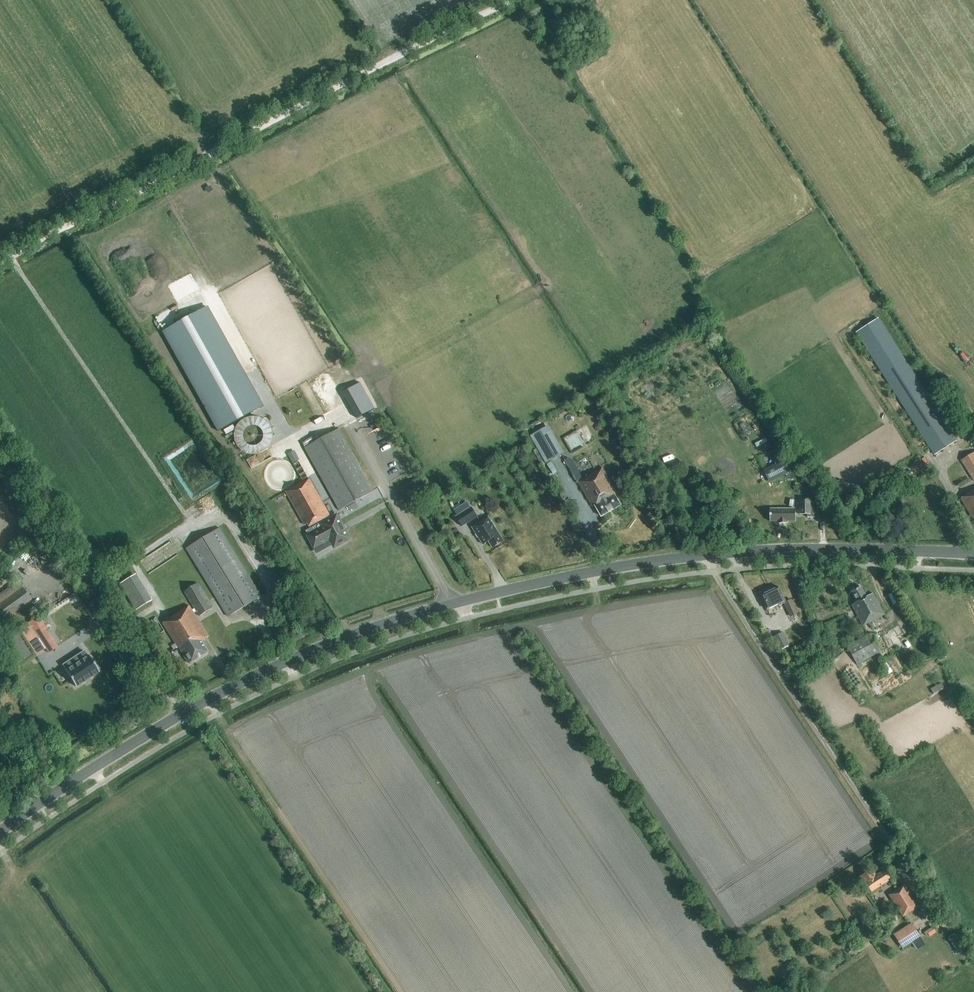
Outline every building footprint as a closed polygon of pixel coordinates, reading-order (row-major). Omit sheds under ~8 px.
[(208,306),(163,332),(218,432),(264,406),(208,306)] [(934,455),(956,441),(954,438),(964,431),(953,414),(943,421),(878,319),(857,333),(934,455)] [(254,452),(259,452),(263,449),(267,446),(269,442),(270,437),(270,433),(268,428),(266,424),(262,421),(257,419),(253,419),(248,420),(244,422),(240,426),(238,431),(237,436),(238,441),(241,445),(244,449),(249,451),(254,452)] [(547,423),(529,433),(546,461),(563,451),(547,423)] [(586,424),(580,427),(584,434),(589,431),(586,424)] [(618,428),(611,433),(614,438),(622,434),(618,428)] [(339,510),(374,491),(339,429),(305,448),(339,510)] [(566,437),(573,451),(584,445),(577,431),(566,437)] [(973,482),(973,452),(961,460),(973,482)] [(769,482),(787,474),(781,462),(764,470),(769,482)] [(601,517),(620,505),(614,495),(617,493),(602,468),(578,482),(593,507),(595,506),(601,517)] [(309,527),(318,522),(330,516),(309,479),(286,492),(305,525),(308,524),(309,527)] [(967,494),(968,495),(962,498),(973,519),(973,490),(967,494)] [(798,497),(798,514),(807,514),(807,517),(812,517),(812,508),(810,508),(810,497),(798,497)] [(469,508),(466,503),(454,511),(457,516),(455,517),(462,528),(478,518),(471,507),(469,508)] [(795,521),(795,509),(770,509),(770,521),(779,521),(779,523),(786,523),(786,521),(795,521)] [(328,540),(333,548),(351,539),(337,513),(306,531),(308,536),(314,548),(328,540)] [(492,549),(504,542),(488,517),(471,528),(483,546),(488,542),(492,549)] [(228,617),(261,596),(220,528),(187,549),(228,617)] [(134,609),(151,599),(135,572),(118,582),(134,609)] [(199,616),(213,608),(198,584),(185,592),(195,609),(193,611),(190,606),(163,623),(188,663),(191,662),(192,663),(208,652),(202,641),(209,637),(194,614),(197,612),(199,616)] [(16,615),(14,613),(31,600),(21,587),(0,602),(0,617),(5,623),(16,615)] [(785,601),(779,587),(768,592),(767,589),(760,593),(761,595),(760,595),(767,610),(778,605),(779,606),(784,604),(790,617),(797,613),(791,600),(785,603),(785,602),(785,601)] [(867,597),(862,587),(851,593),(857,602),(852,605),(864,627),(885,615),(873,593),(867,597)] [(893,605),(898,602),(894,593),(888,595),(893,605)] [(159,634),(164,631),(156,618),(151,621),(159,634)] [(39,619),(30,625),(48,653),(57,647),(39,619)] [(3,638),(14,663),(30,656),(19,631),(3,638)] [(791,654),(788,646),(789,645),(783,633),(772,638),(779,651),(779,650),(783,658),(791,654)] [(857,665),(881,652),(871,634),(847,646),(857,665)] [(87,656),(84,651),(61,666),(76,688),(99,672),(88,655),(87,656)] [(892,671),(885,661),(880,665),(887,675),(892,671)] [(941,682),(931,686),(933,692),(944,687),(941,682)] [(889,878),(885,871),(882,866),(874,872),(872,870),(859,878),(864,885),(866,883),(872,892),(889,881),(888,880),(889,878)] [(903,917),(919,907),(905,885),(889,896),(903,917)] [(911,943),(921,937),(911,923),(902,929),(911,943)] [(951,946),(957,941),(945,926),(939,931),(951,946)]
